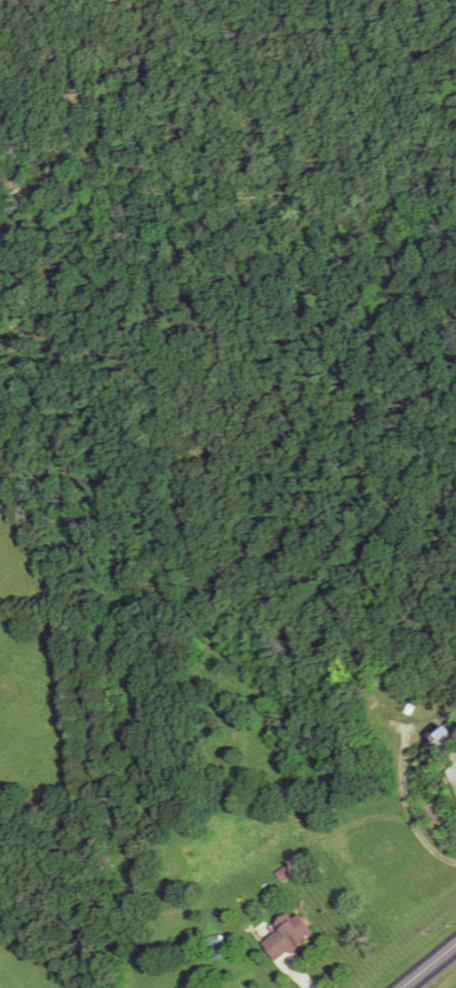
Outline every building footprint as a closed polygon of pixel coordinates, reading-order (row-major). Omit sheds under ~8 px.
[(454,765),(455,764),(455,733),(452,725),(438,732),(454,765)] [(299,911),(261,938),(277,960),(315,933),(299,911)]
